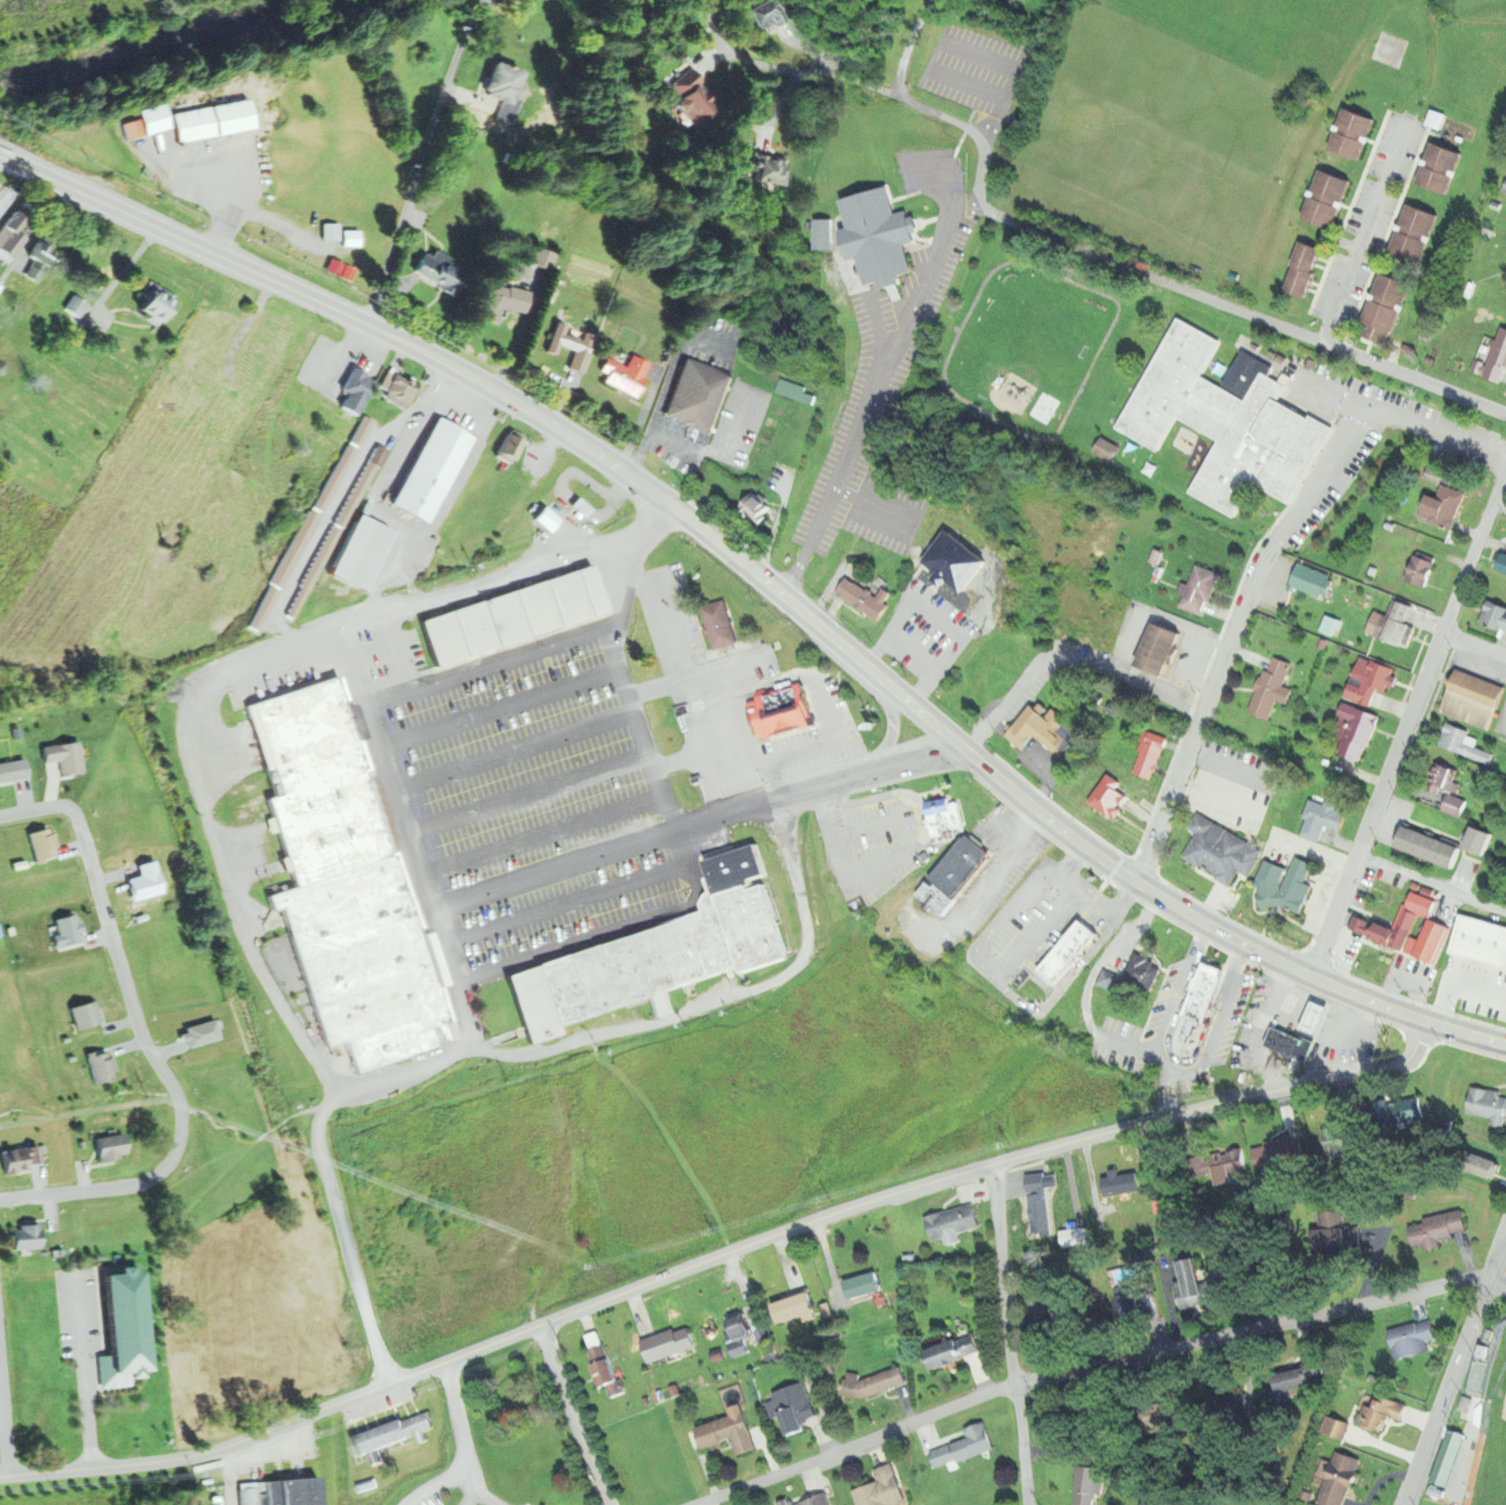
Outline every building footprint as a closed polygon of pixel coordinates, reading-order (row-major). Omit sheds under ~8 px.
[(747,7),(763,0),(776,0),(786,21),(759,33),(747,7)] [(512,103),(487,95),(488,89),(486,89),(495,60),(523,69),(515,91),(516,92),(512,103)] [(696,83),(702,91),(706,89),(711,96),(707,99),(715,109),(697,123),(669,86),(671,84),(671,83),(694,66),(703,79),(696,83)] [(181,144),(175,114),(252,98),(258,129),(181,144)] [(147,133),(141,109),(166,103),(171,127),(147,133)] [(1345,109),(1374,119),(1361,158),(1332,149),(1345,109)] [(1446,116),(1432,110),(1426,124),(1440,130),(1446,116)] [(1416,183),(1432,142),(1463,155),(1447,195),(1416,183)] [(785,184),(756,181),(759,155),(788,158),(785,184)] [(1352,182),(1333,231),(1302,219),(1321,170),(1352,182)] [(845,232),(853,258),(860,255),(869,284),(880,281),(882,290),(904,283),(902,276),(915,272),(907,246),(918,242),(908,210),(897,214),(888,185),(844,199),(854,229),(845,232)] [(1389,252),(1408,205),(1439,217),(1420,265),(1389,252)] [(27,220),(16,210),(0,230),(0,257),(7,263),(27,239),(18,231),(27,220)] [(814,248),(814,217),(832,217),(832,248),(814,248)] [(1324,250),(1305,298),(1283,289),(1302,242),(1324,250)] [(22,274),(37,283),(56,252),(40,243),(22,274)] [(554,269),(532,262),(537,245),(559,252),(554,269)] [(449,265),(462,271),(457,282),(460,283),(455,295),(439,287),(440,284),(423,276),(424,274),(414,269),(422,252),(431,257),(435,250),(452,258),(449,265)] [(1381,274),(1413,285),(1390,349),(1358,337),(1381,274)] [(166,312),(175,296),(148,281),(139,298),(166,312)] [(490,294),(494,284),(510,290),(512,284),(532,291),(531,294),(532,295),(525,314),(507,307),(501,323),(482,315),(490,294)] [(81,319),(90,304),(74,295),(65,309),(81,319)] [(1328,429),(1290,500),(1255,481),(1236,516),(1192,493),(1221,438),(1179,416),(1160,451),(1117,428),(1179,311),(1228,337),(1208,375),(1224,383),(1242,349),(1273,366),(1267,377),(1280,384),(1272,399),(1328,429)] [(558,320),(571,325),(567,333),(581,339),(585,330),(596,334),(592,345),(593,346),(583,371),(569,365),(576,349),(562,344),(558,354),(545,349),(558,320)] [(1502,324),(1505,325),(1505,366),(1504,365),(1500,379),(1485,374),(1502,324)] [(626,365),(632,353),(650,363),(639,383),(644,386),(638,396),(607,379),(610,373),(602,368),(608,356),(626,365)] [(712,433),(664,416),(684,358),(732,375),(712,433)] [(356,365),(369,372),(366,376),(376,382),(357,414),(342,405),(351,390),(344,386),(356,365)] [(406,408),(383,397),(394,372),(417,383),(406,408)] [(816,396),(805,393),(807,387),(779,381),(776,395),(814,403),(816,396)] [(258,633),(248,627),(365,416),(375,422),(258,633)] [(427,525),(390,504),(440,417),(476,439),(427,525)] [(513,464),(496,455),(508,432),(524,441),(513,464)] [(1122,448),(1104,438),(1096,453),(1114,463),(1122,448)] [(293,621),(283,615),(380,445),(390,451),(293,621)] [(1440,482),(1426,476),(1430,465),(1445,471),(1440,482)] [(1438,497),(1443,483),(1466,491),(1451,529),(1419,517),(1428,493),(1438,497)] [(757,495),(766,503),(763,507),(769,512),(760,524),(739,506),(749,494),(754,499),(757,495)] [(576,506),(588,517),(593,511),(581,500),(576,506)] [(366,592),(331,574),(360,516),(395,534),(366,592)] [(1498,551),(1505,554),(1505,572),(1492,567),(1498,551)] [(1426,585),(1407,578),(1416,555),(1435,562),(1426,585)] [(1328,598),(1292,585),(1301,561),(1337,575),(1328,598)] [(438,667),(423,621),(595,564),(610,610),(438,667)] [(1203,615),(1181,607),(1197,564),(1218,571),(1203,615)] [(884,587),(893,593),(886,603),(891,606),(881,621),(837,591),(847,577),(878,597),(884,587)] [(1360,589),(1343,582),(1345,578),(1361,584),(1360,589)] [(945,606),(959,589),(971,599),(950,625),(941,634),(908,606),(915,597),(922,603),(930,593),(945,606)] [(1389,613),(1395,598),(1414,605),(1408,621),(1413,623),(1405,644),(1377,633),(1385,611),(1389,613)] [(1488,598),(1505,605),(1505,630),(1480,620),(1488,598)] [(736,644),(725,601),(701,607),(712,650),(736,644)] [(1320,630),(1326,614),(1342,620),(1336,636),(1320,630)] [(1167,675),(1138,665),(1154,622),(1183,632),(1167,675)] [(1271,669),(1276,655),(1293,661),(1285,684),(1295,688),(1290,703),(1279,699),(1271,719),(1252,713),(1268,668),(1271,669)] [(1376,686),(1370,705),(1346,697),(1360,656),(1394,668),(1386,690),(1376,686)] [(1456,669),(1505,688),(1491,728),(1441,708),(1456,669)] [(356,1067),(348,1041),(328,1047),(285,912),(269,917),(261,890),(290,881),(263,796),(276,792),(248,703),(339,675),(368,768),(361,770),(388,855),(398,852),(449,1016),(435,1021),(441,1040),(356,1067)] [(759,741),(815,725),(804,682),(747,697),(759,741)] [(1345,701),(1380,713),(1376,726),(1373,725),(1361,758),(1340,750),(1351,717),(1340,714),(1345,701)] [(1035,733),(1021,749),(1006,736),(1032,705),(1045,716),(1054,706),(1065,715),(1053,730),(1065,740),(1056,751),(1035,733)] [(1450,723),(1469,730),(1465,741),(1493,752),(1489,764),(1441,747),(1450,723)] [(1145,728),(1167,736),(1159,759),(1157,758),(1150,779),(1134,773),(1142,753),(1137,751),(1145,728)] [(1438,761),(1458,768),(1450,793),(1467,799),(1461,817),(1443,810),(1449,794),(1429,787),(1438,761)] [(1115,806),(1122,810),(1116,818),(1110,813),(1110,814),(1092,802),(1098,794),(1107,780),(1125,792),(1124,793),(1127,796),(1121,804),(1118,801),(1115,806)] [(924,802),(955,795),(963,829),(932,837),(924,802)] [(1319,842),(1300,835),(1307,818),(1302,817),(1309,798),(1322,803),(1325,797),(1338,802),(1336,809),(1338,810),(1331,828),(1325,826),(1319,842)] [(1248,875),(1237,868),(1227,884),(1183,857),(1199,832),(1189,826),(1199,810),(1264,850),(1248,875)] [(941,915),(916,894),(966,835),(991,856),(941,915)] [(508,975),(530,1043),(559,1034),(556,1023),(650,992),(658,1014),(672,1009),(665,988),(739,963),(742,971),(788,956),(764,883),(750,887),(754,885),(753,881),(769,876),(758,841),(706,857),(711,873),(705,876),(708,890),(702,911),(508,975)] [(1296,854),(1312,861),(1303,883),(1312,886),(1301,912),(1282,904),(1276,902),(1296,854)] [(1265,859),(1285,867),(1274,893),(1254,885),(1265,859)] [(1431,896),(1421,892),(1424,883),(1435,888),(1431,896)] [(1392,943),(1390,947),(1349,927),(1356,913),(1373,922),(1374,920),(1395,930),(1399,923),(1411,929),(1402,948),(1392,943)] [(1458,915),(1505,928),(1505,971),(1448,955),(1458,915)] [(1101,935),(1056,989),(1036,973),(1081,918),(1101,935)] [(1125,977),(1136,955),(1154,964),(1143,986),(1125,977)] [(1223,976),(1192,1056),(1168,1047),(1199,967),(1223,976)] [(1118,977),(1104,970),(1097,985),(1112,992),(1118,977)] [(71,1009),(78,1032),(102,1024),(95,1002),(71,1009)] [(1319,1032),(1330,1011),(1318,1004),(1307,1026),(1319,1032)] [(1308,1062),(1268,1044),(1276,1027),(1316,1044),(1308,1062)] [(88,1055),(96,1085),(120,1078),(112,1049),(88,1055)] [(1500,1098),(1505,1099),(1505,1119),(1466,1112),(1471,1083),(1502,1088),(1500,1098)] [(1421,1093),(1426,1118),(1380,1126),(1376,1101),(1421,1093)] [(1353,1122),(1357,1148),(1326,1152),(1322,1127),(1353,1122)] [(97,1138),(100,1163),(128,1159),(125,1134),(97,1138)] [(1301,1135),(1306,1158),(1258,1169),(1252,1146),(1301,1135)] [(1242,1147),(1247,1177),(1220,1182),(1215,1151),(1242,1147)] [(1498,1177),(1453,1163),(1458,1147),(1503,1161),(1498,1177)] [(37,1170),(36,1149),(3,1151),(4,1172),(37,1170)] [(931,1240),(924,1218),(973,1203),(980,1226),(931,1240)] [(1416,1249),(1412,1223),(1425,1220),(1424,1215),(1463,1207),(1467,1228),(1452,1231),(1453,1236),(1437,1239),(1438,1245),(1416,1249)] [(13,1250),(41,1249),(40,1225),(13,1226),(13,1250)] [(1202,1279),(1222,1275),(1227,1301),(1182,1310),(1177,1284),(1183,1283),(1179,1259),(1198,1256),(1202,1279)] [(105,1274),(120,1273),(119,1265),(132,1264),(133,1271),(142,1270),(152,1368),(144,1369),(145,1375),(133,1376),(133,1385),(101,1388),(98,1353),(113,1352),(105,1274)] [(853,1298),(846,1279),(876,1269),(882,1287),(853,1298)] [(779,1321),(772,1301),(808,1288),(815,1308),(779,1321)] [(724,1332),(732,1329),(727,1316),(744,1310),(753,1334),(744,1337),(749,1351),(733,1357),(724,1332)] [(762,1314),(771,1341),(760,1345),(751,1318),(762,1314)] [(1386,1327),(1432,1317),(1439,1350),(1394,1360),(1386,1327)] [(643,1342),(641,1338),(675,1326),(677,1330),(688,1326),(695,1345),(650,1361),(643,1342)] [(935,1369),(928,1349),(975,1333),(982,1353),(935,1369)] [(608,1384),(602,1386),(594,1362),(595,1362),(590,1348),(603,1343),(608,1356),(611,1355),(618,1376),(621,1375),(626,1390),(612,1395),(608,1384)] [(713,1361),(709,1350),(721,1346),(724,1357),(713,1361)] [(1276,1362),(1314,1355),(1322,1392),(1283,1400),(1276,1362)] [(849,1403),(843,1385),(901,1364),(907,1382),(849,1403)] [(786,1424),(782,1414),(773,1417),(767,1400),(776,1397),(773,1390),(803,1379),(816,1413),(801,1418),(805,1428),(790,1433),(786,1424)] [(667,1386),(675,1383),(679,1393),(670,1396),(667,1386)] [(659,1402),(656,1390),(662,1388),(665,1400),(659,1402)] [(1387,1413),(1381,1430),(1359,1422),(1366,1402),(1374,1405),(1378,1394),(1409,1405),(1404,1419),(1387,1413)] [(641,1399),(649,1396),(651,1402),(643,1405),(641,1399)] [(380,1445),(387,1462),(376,1466),(369,1450),(358,1454),(352,1437),(429,1408),(435,1425),(426,1429),(429,1439),(422,1442),(418,1431),(380,1445)] [(735,1438),(705,1448),(697,1426),(743,1410),(757,1448),(741,1454),(735,1438)] [(1329,1412),(1352,1420),(1345,1440),(1322,1432),(1329,1412)] [(937,1466),(931,1448),(967,1436),(964,1426),(983,1419),(987,1429),(993,1446),(937,1466)] [(1361,1458),(1345,1504),(1329,1504),(1318,1501),(1336,1449),(1361,1458)] [(906,1501),(895,1504),(862,1504),(856,1489),(880,1480),(875,1467),(891,1461),(906,1501)] [(1094,1492),(1092,1504),(1076,1504),(1080,1464),(1097,1466),(1097,1471),(1105,1472),(1103,1493),(1094,1492)] [(321,1476),(323,1504),(270,1504),(268,1479),(321,1476)] [(359,1492),(356,1482),(376,1476),(379,1485),(359,1492)] [(257,1487),(259,1504),(243,1504),(241,1488),(257,1487)] [(823,1492),(828,1504),(780,1504),(779,1500),(788,1497),(790,1504),(800,1500),(823,1492)] [(1148,1495),(1144,1504),(1174,1504),(1148,1495)]
